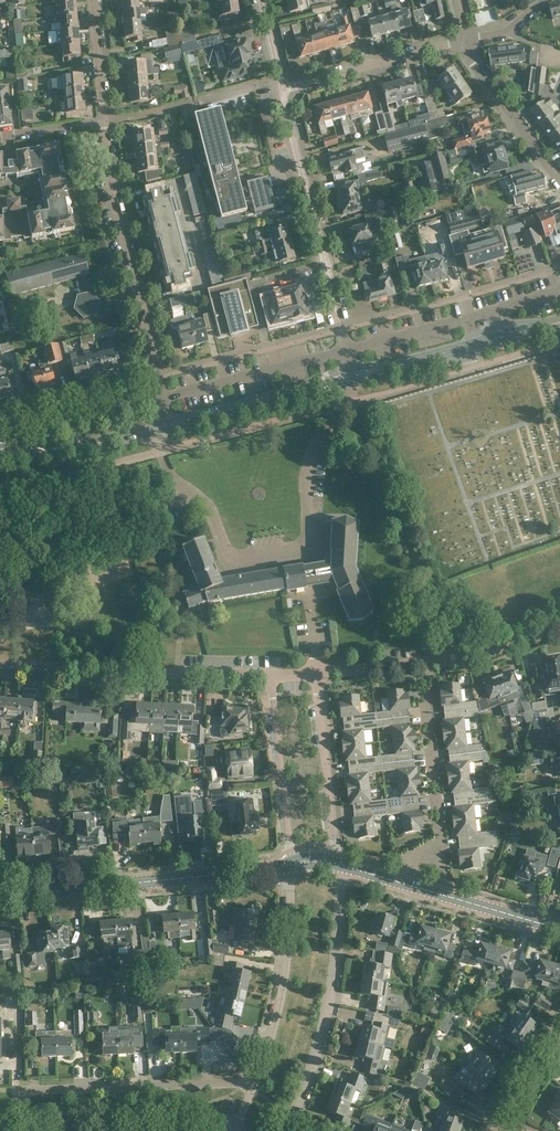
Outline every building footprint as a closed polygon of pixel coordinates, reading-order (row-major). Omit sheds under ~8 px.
[(122,11),(139,9),(138,0),(121,0),(122,11)] [(231,15),(239,14),(237,0),(235,0),(220,2),(215,3),(217,21),(232,19),(231,15)] [(289,11),(290,13),(309,9),(307,0),(287,0),(288,5),(287,7),(288,10),(289,11)] [(405,8),(396,11),(395,6),(396,6),(394,0),(389,0),(391,7),(393,14),(397,30),(410,27),(405,8)] [(420,7),(432,4),(435,20),(444,18),(441,2),(441,0),(419,0),(420,7)] [(54,17),(76,15),(75,1),(53,3),(54,17)] [(554,19),(559,18),(559,1),(549,4),(554,19)] [(312,15),(331,11),(329,3),(311,7),(312,15)] [(357,6),(360,18),(367,16),(364,4),(357,6)] [(361,21),(360,18),(357,6),(357,5),(350,7),(354,23),(361,21)] [(139,9),(122,11),(124,24),(140,23),(139,15),(148,15),(147,8),(139,9)] [(413,11),(417,25),(423,23),(420,9),(413,11)] [(380,18),(385,34),(397,30),(393,14),(380,18)] [(78,29),(76,15),(54,17),(48,17),(48,24),(60,23),(61,30),(78,29)] [(374,20),(367,21),(372,37),(385,34),(380,18),(379,15),(373,17),(374,20)] [(341,48),(345,47),(346,45),(353,43),(346,16),(341,17),(344,28),(336,30),(341,48)] [(142,41),(141,29),(152,28),(151,22),(140,23),(124,24),(125,38),(133,38),(133,42),(142,41)] [(297,25),(292,26),(300,57),(308,55),(310,57),(314,55),(309,38),(309,35),(300,37),(297,25)] [(195,40),(191,26),(178,30),(181,44),(195,40)] [(56,31),(57,44),(62,44),(79,42),(78,29),(61,30),(56,31)] [(164,33),(167,47),(179,44),(181,44),(178,30),(164,33)] [(327,50),(334,48),(336,49),(341,48),(336,30),(322,34),(327,50)] [(314,55),(319,54),(320,52),(327,50),(322,34),(309,38),(314,55)] [(220,36),(206,40),(208,47),(214,45),(223,81),(254,73),(245,38),(225,43),(225,42),(222,43),(220,36)] [(55,37),(47,38),(48,50),(57,49),(55,37)] [(72,57),(80,57),(79,42),(62,44),(64,62),(73,61),(72,57)] [(178,46),(163,51),(166,59),(181,55),(178,46)] [(526,61),(524,46),(490,50),(492,66),(526,61)] [(531,51),(529,69),(533,70),(536,70),(538,52),(531,51)] [(152,69),(151,61),(127,63),(128,77),(146,75),(152,75),(157,74),(157,69),(152,69)] [(536,84),(545,85),(547,69),(538,68),(536,84)] [(462,81),(453,69),(438,79),(447,92),(462,81)] [(534,92),(536,70),(533,70),(529,69),(528,69),(527,79),(525,91),(534,92)] [(27,70),(16,73),(18,80),(29,77),(27,70)] [(425,71),(420,73),(424,84),(429,82),(425,71)] [(83,88),(82,75),(56,78),(57,90),(64,90),(64,89),(83,88)] [(128,77),(129,90),(147,88),(146,75),(128,77)] [(402,101),(417,96),(412,79),(397,83),(402,101)] [(447,92),(455,105),(470,94),(462,81),(447,92)] [(397,108),(403,106),(402,101),(397,83),(382,87),(387,105),(395,102),(397,108)] [(203,85),(195,87),(197,96),(205,94),(203,85)] [(12,124),(7,87),(0,87),(0,126),(12,124)] [(158,87),(147,88),(129,90),(131,103),(148,102),(148,95),(159,94),(158,87)] [(64,89),(64,90),(65,101),(84,100),(83,88),(64,89)] [(353,95),(360,118),(373,114),(367,93),(360,95),(358,94),(353,95)] [(351,120),(360,118),(353,95),(349,96),(348,98),(341,100),(348,128),(353,127),(351,120)] [(432,97),(425,99),(427,107),(429,112),(436,110),(432,97)] [(555,114),(550,107),(554,105),(549,98),(546,101),(530,112),(536,119),(535,120),(538,124),(539,123),(540,125),(555,114)] [(65,101),(59,102),(60,114),(66,113),(85,112),(84,100),(65,101)] [(344,136),(350,134),(348,128),(341,100),(334,102),(332,101),(327,102),(332,120),(339,118),(344,136)] [(327,102),(322,103),(322,106),(314,108),(322,135),(327,133),(324,122),(332,120),(327,102)] [(436,110),(429,112),(429,113),(431,119),(445,116),(443,108),(436,110)] [(267,178),(260,180),(246,183),(247,184),(239,186),(235,170),(234,164),(231,165),(220,123),(223,122),(220,111),(190,118),(194,133),(198,132),(221,218),(245,212),(246,216),(254,214),(275,209),(267,178)] [(382,114),(386,129),(387,134),(396,131),(391,111),(382,114)] [(387,134),(386,129),(382,114),(381,112),(375,113),(380,131),(376,132),(377,136),(384,135),(387,134)] [(487,124),(485,115),(481,116),(480,112),(457,118),(456,120),(457,124),(463,123),(465,130),(469,129),(487,124)] [(559,120),(559,114),(559,112),(555,114),(540,125),(545,132),(544,133),(547,137),(548,136),(550,138),(559,131),(559,121),(559,120)] [(426,121),(431,119),(429,113),(416,116),(416,119),(408,121),(410,128),(425,124),(427,123),(426,121)] [(425,124),(429,139),(441,136),(438,127),(449,124),(447,115),(445,115),(445,116),(431,119),(426,121),(427,123),(425,124)] [(384,135),(388,152),(429,141),(429,139),(425,124),(396,131),(387,134),(384,135)] [(459,141),(452,143),(454,149),(468,145),(472,144),(472,142),(485,138),(484,134),(489,133),(487,124),(469,129),(465,130),(463,130),(465,138),(459,139),(459,141)] [(153,144),(152,130),(133,133),(135,146),(144,145),(153,144)] [(555,146),(554,146),(557,150),(558,150),(559,151),(559,131),(550,138),(555,146)] [(325,147),(338,144),(336,136),(323,140),(325,147)] [(383,142),(369,145),(373,160),(386,156),(383,142)] [(155,157),(153,144),(144,145),(135,146),(137,159),(146,158),(155,157)] [(503,151),(504,150),(504,146),(502,146),(501,144),(489,147),(488,144),(481,146),(482,147),(477,149),(476,147),(475,148),(474,144),(472,144),(468,145),(471,155),(478,153),(478,154),(483,152),(484,156),(492,154),(493,155),(504,153),(503,151)] [(73,222),(72,217),(68,217),(65,201),(69,200),(64,175),(60,176),(57,159),(61,158),(58,145),(36,149),(37,153),(29,155),(28,151),(16,153),(17,163),(12,163),(7,164),(8,171),(13,170),(19,169),(20,175),(41,171),(49,212),(28,216),(26,206),(21,206),(20,198),(7,199),(8,208),(2,208),(3,219),(0,219),(0,241),(4,241),(4,240),(11,240),(11,237),(24,236),(24,238),(32,237),(32,238),(45,235),(44,232),(52,230),(52,234),(74,230),(73,222)] [(357,175),(360,175),(372,171),(369,160),(365,161),(364,157),(365,157),(362,148),(350,151),(350,152),(328,158),(329,161),(330,160),(333,170),(331,171),(333,177),(353,172),(354,176),(357,175)] [(457,159),(454,150),(447,151),(449,161),(457,159)] [(420,185),(413,187),(417,200),(423,198),(422,195),(439,190),(437,182),(449,178),(442,152),(428,156),(430,162),(414,166),(420,185)] [(508,165),(507,161),(506,160),(504,153),(493,155),(492,154),(484,156),(483,152),(478,154),(478,153),(471,155),(472,162),(480,160),(483,174),(488,172),(488,173),(508,168),(507,166),(508,165)] [(129,153),(121,154),(122,161),(130,160),(129,153)] [(162,169),(157,170),(155,157),(146,158),(137,159),(138,173),(145,172),(146,182),(163,177),(162,169)] [(126,183),(134,182),(133,165),(125,166),(126,183)] [(194,166),(195,173),(197,177),(202,176),(199,165),(194,166)] [(380,169),(372,171),(360,175),(361,179),(345,184),(345,186),(337,188),(340,198),(357,193),(358,194),(363,193),(361,186),(366,185),(365,181),(382,177),(380,169)] [(197,179),(197,177),(195,173),(183,176),(185,183),(197,179)] [(498,179),(500,187),(517,183),(520,192),(516,193),(519,204),(526,202),(523,194),(545,188),(541,174),(517,181),(516,174),(498,179)] [(199,186),(197,179),(185,183),(187,189),(199,186)] [(417,200),(413,187),(411,180),(403,183),(409,202),(417,200)] [(201,193),(199,186),(187,189),(189,196),(201,193)] [(175,289),(186,286),(185,282),(193,279),(191,272),(188,273),(170,202),(172,201),(176,215),(180,214),(176,200),(173,190),(168,191),(169,193),(162,195),(161,190),(150,193),(151,196),(142,198),(145,209),(148,209),(150,215),(147,216),(150,227),(153,227),(155,234),(156,240),(153,241),(159,263),(162,262),(166,276),(163,277),(166,289),(174,286),(175,289)] [(202,200),(201,193),(189,196),(190,203),(202,200)] [(340,198),(340,199),(339,200),(340,201),(339,201),(338,203),(339,206),(341,208),(341,207),(343,214),(352,212),(352,213),(364,210),(365,212),(375,209),(372,198),(360,202),(358,194),(357,193),(340,198)] [(433,198),(413,203),(416,212),(435,207),(433,198)] [(204,206),(202,200),(190,203),(192,210),(204,206)] [(206,213),(204,206),(192,210),(194,216),(206,213)] [(365,215),(366,221),(367,221),(368,225),(347,230),(349,238),(348,239),(350,245),(351,245),(351,246),(361,244),(363,251),(374,248),(370,232),(396,225),(391,208),(365,215)] [(446,215),(451,236),(468,231),(467,231),(481,227),(478,216),(475,217),(472,208),(446,215)] [(548,213),(546,210),(536,214),(546,237),(548,236),(552,245),(559,241),(559,208),(548,213)] [(525,227),(534,223),(531,217),(522,221),(525,227)] [(289,241),(285,224),(275,226),(276,229),(272,230),(271,227),(261,230),(264,241),(258,242),(260,248),(289,241)] [(451,236),(449,237),(455,256),(463,254),(468,269),(471,268),(471,267),(485,263),(486,266),(493,264),(492,261),(499,259),(504,258),(502,250),(507,248),(501,226),(469,235),(468,231),(451,236)] [(523,233),(524,235),(521,236),(526,247),(529,245),(530,247),(540,243),(534,228),(523,233)] [(294,258),(289,241),(260,248),(257,249),(258,252),(260,252),(261,255),(273,252),(276,263),(294,258)] [(214,244),(202,248),(204,254),(216,251),(214,244)] [(444,265),(442,260),(447,259),(444,245),(438,247),(439,253),(433,255),(435,261),(427,264),(433,283),(448,279),(446,274),(447,274),(445,265),(444,265)] [(93,251),(8,273),(13,292),(19,291),(19,289),(36,285),(37,286),(43,285),(42,283),(50,281),(51,283),(56,281),(56,280),(64,278),(64,279),(70,278),(70,276),(78,274),(78,276),(80,275),(81,281),(80,281),(82,287),(83,286),(85,294),(84,295),(87,310),(89,309),(91,318),(90,318),(91,324),(110,319),(93,251)] [(218,258),(216,251),(204,254),(206,261),(218,258)] [(416,288),(433,284),(433,283),(427,264),(425,257),(408,261),(407,255),(395,258),(399,271),(409,268),(410,269),(416,288)] [(219,265),(218,258),(206,261),(207,268),(219,265)] [(385,264),(377,266),(380,275),(388,273),(385,264)] [(221,271),(219,265),(207,268),(209,274),(221,271)] [(246,279),(250,278),(248,270),(223,277),(223,278),(225,285),(246,279)] [(223,277),(221,271),(209,274),(211,281),(223,278),(223,277)] [(381,298),(394,294),(389,277),(376,280),(381,298)] [(223,278),(211,281),(213,288),(223,285),(225,285),(223,278)] [(247,329),(258,326),(246,279),(225,285),(223,285),(213,288),(207,289),(220,337),(231,334),(232,336),(247,332),(247,329)] [(376,280),(364,284),(366,292),(364,294),(366,300),(369,301),(381,298),(376,280)] [(308,316),(305,305),(307,305),(305,296),(303,296),(300,286),(264,295),(272,325),(308,316)] [(182,296),(169,299),(172,308),(184,304),(182,296)] [(9,332),(2,303),(0,303),(0,334),(9,332)] [(195,323),(193,318),(188,319),(195,345),(208,342),(205,332),(205,331),(204,331),(203,328),(204,328),(202,321),(195,323)] [(180,339),(182,349),(195,345),(188,319),(183,320),(185,325),(177,327),(179,335),(180,334),(181,337),(180,337),(180,338),(180,339)] [(92,335),(79,338),(81,345),(88,343),(93,344),(95,339),(93,338),(92,335)] [(109,350),(98,353),(99,355),(103,371),(117,368),(115,360),(117,359),(115,351),(116,338),(109,338),(109,350)] [(75,379),(89,375),(84,355),(77,357),(76,352),(69,354),(65,342),(59,343),(63,359),(69,358),(72,367),(71,368),(72,371),(73,371),(75,379)] [(14,350),(12,343),(0,346),(0,348),(1,353),(14,350)] [(32,372),(27,374),(29,381),(34,380),(36,389),(38,389),(38,390),(42,391),(45,388),(45,387),(55,384),(51,367),(48,367),(48,365),(63,361),(58,344),(43,348),(38,349),(40,354),(44,353),(46,360),(39,362),(41,369),(31,372),(32,372)] [(83,354),(84,355),(89,375),(103,371),(99,355),(91,357),(90,352),(83,354)] [(11,396),(6,378),(0,380),(0,399),(11,396)] [(286,592),(305,588),(305,586),(336,581),(340,589),(336,591),(349,621),(363,620),(373,611),(357,573),(356,573),(354,569),(355,564),(358,523),(345,518),(332,522),(330,554),(334,554),(333,564),(302,569),(302,567),(219,581),(202,538),(201,539),(201,540),(183,548),(185,553),(182,555),(185,561),(188,560),(198,588),(183,594),(189,608),(207,601),(207,603),(286,589),(286,592)] [(533,681),(544,679),(544,678),(559,676),(559,667),(558,657),(557,657),(555,656),(551,657),(550,658),(543,659),(545,671),(543,672),(544,675),(540,676),(538,668),(531,669),(533,681)] [(517,689),(510,672),(508,672),(507,672),(503,673),(502,675),(500,675),(501,676),(497,678),(508,710),(509,715),(510,716),(517,714),(512,699),(511,700),(511,697),(508,698),(507,696),(510,695),(509,692),(517,689)] [(544,678),(544,679),(546,690),(536,691),(538,699),(545,698),(544,696),(547,695),(547,696),(555,694),(554,693),(559,692),(559,676),(544,678)] [(508,710),(497,678),(492,679),(492,678),(490,679),(489,678),(485,680),(484,681),(482,682),(489,700),(497,697),(498,699),(501,698),(502,701),(499,702),(500,704),(499,704),(502,712),(506,710),(506,716),(509,715),(508,710)] [(477,709),(476,701),(461,703),(459,683),(443,685),(444,693),(440,693),(441,706),(443,706),(444,713),(477,709)] [(387,692),(389,711),(375,713),(376,721),(409,717),(408,710),(410,710),(408,697),(404,697),(404,690),(387,692)] [(525,712),(531,710),(524,691),(518,693),(525,712)] [(341,718),(343,717),(343,724),(376,721),(375,713),(361,715),(359,695),(342,697),(343,704),(339,705),(341,718)] [(484,695),(477,696),(479,710),(486,708),(484,695)] [(4,719),(18,720),(19,700),(5,700),(4,719)] [(33,701),(19,700),(18,720),(18,722),(35,723),(36,701),(33,701)] [(547,708),(545,701),(532,704),(533,710),(534,710),(547,708)] [(99,732),(99,716),(101,716),(101,714),(100,714),(100,711),(75,709),(74,704),(53,702),(52,716),(66,717),(65,722),(82,723),(81,731),(99,732)] [(150,705),(137,704),(136,719),(131,719),(130,722),(124,722),(123,740),(130,740),(130,731),(149,732),(150,724),(149,724),(150,705)] [(149,724),(150,724),(164,725),(165,706),(150,705),(149,724)] [(163,740),(169,740),(169,732),(177,733),(179,707),(165,706),(164,725),(163,740)] [(197,722),(192,722),(193,707),(179,707),(177,733),(196,734),(196,743),(202,744),(203,726),(197,726),(197,722)] [(534,710),(535,720),(542,719),(544,726),(544,730),(554,728),(555,736),(557,736),(559,739),(559,719),(553,720),(551,708),(547,709),(547,708),(534,710)] [(232,709),(226,709),(222,709),(221,726),(222,726),(222,730),(220,733),(221,738),(229,737),(231,735),(230,734),(235,733),(235,734),(242,733),(242,732),(247,732),(247,729),(246,717),(245,717),(245,710),(232,710),(232,709)] [(444,713),(445,720),(443,720),(444,729),(442,730),(442,735),(465,732),(463,718),(478,717),(478,715),(477,714),(477,709),(444,713)] [(108,737),(116,737),(117,717),(109,717),(108,737)] [(377,728),(391,726),(393,741),(415,738),(414,733),(412,733),(411,723),(409,724),(409,717),(376,721),(377,728)] [(364,744),(363,730),(377,728),(376,721),(343,724),(344,731),(342,731),(343,741),(341,741),(342,747),(364,744)] [(206,723),(206,731),(215,731),(216,723),(206,723)] [(442,735),(443,740),(445,740),(446,750),(448,749),(449,756),(482,752),(481,745),(466,747),(465,732),(442,735)] [(393,741),(394,755),(380,756),(381,764),(414,760),(413,753),(415,753),(414,744),(416,743),(415,738),(393,741)] [(380,756),(366,758),(364,744),(342,747),(342,752),(344,752),(346,761),(348,761),(348,768),(381,764),(380,756)] [(32,773),(41,774),(42,752),(33,751),(32,773)] [(249,751),(226,754),(228,778),(252,775),(249,751)] [(449,756),(450,763),(448,763),(449,773),(447,773),(447,778),(470,776),(468,762),(483,760),(482,752),(449,756)] [(553,760),(553,759),(546,760),(548,768),(559,766),(559,759),(553,760)] [(382,772),(396,770),(398,784),(420,782),(419,776),(417,776),(416,767),(414,767),(414,760),(381,764),(382,772)] [(369,787),(368,773),(382,772),(381,764),(348,768),(349,775),(347,775),(348,784),(346,785),(347,790),(369,787)] [(209,791),(222,789),(221,778),(217,779),(216,767),(206,768),(209,791)] [(447,778),(448,784),(450,784),(451,793),(453,793),(454,800),(491,795),(490,788),(471,790),(470,776),(447,778)] [(111,782),(106,783),(108,798),(117,797),(114,778),(110,778),(111,782)] [(1,779),(1,789),(13,788),(13,779),(1,779)] [(398,784),(399,798),(385,800),(386,808),(418,804),(418,797),(420,797),(419,787),(421,787),(420,782),(398,784)] [(385,800),(371,801),(369,787),(347,790),(347,795),(349,795),(350,805),(352,804),(353,811),(386,808),(385,800)] [(226,791),(210,792),(212,806),(228,804),(226,791)] [(454,800),(455,807),(453,807),(454,816),(452,817),(452,822),(475,819),(473,805),(492,803),(491,795),(454,800)] [(159,825),(172,823),(169,796),(163,796),(160,817),(143,819),(145,843),(153,842),(154,846),(161,845),(160,842),(161,842),(159,825)] [(555,799),(555,797),(548,798),(550,808),(559,805),(559,798),(555,799)] [(190,799),(176,800),(177,814),(178,814),(178,819),(185,818),(187,837),(186,837),(187,839),(202,837),(200,816),(192,817),(190,799)] [(237,823),(231,824),(232,836),(241,835),(242,837),(249,836),(249,834),(251,834),(256,833),(255,830),(258,830),(257,816),(254,816),(252,800),(235,802),(237,823)] [(421,810),(419,811),(418,804),(386,808),(387,815),(401,813),(403,833),(420,831),(419,824),(423,823),(421,810)] [(375,836),(373,817),(387,815),(386,808),(353,811),(354,818),(352,818),(354,831),(358,831),(358,838),(375,836)] [(99,845),(99,844),(106,844),(104,827),(100,827),(95,827),(95,822),(94,822),(93,814),(84,815),(84,812),(73,814),(74,825),(76,824),(77,831),(76,832),(78,850),(88,849),(87,846),(99,845)] [(50,853),(48,834),(62,833),(60,819),(53,820),(54,826),(31,828),(32,837),(34,855),(35,855),(36,856),(40,856),(42,854),(50,853)] [(127,821),(127,819),(111,820),(113,840),(128,838),(129,845),(145,843),(143,819),(127,821)] [(452,822),(453,827),(455,827),(456,836),(458,836),(459,843),(496,839),(495,831),(476,833),(475,819),(452,822)] [(9,838),(8,825),(1,825),(2,839),(9,838)] [(32,837),(24,838),(24,836),(16,837),(18,857),(26,856),(28,857),(32,857),(33,855),(34,855),(32,837)] [(459,843),(460,850),(458,850),(459,863),(463,863),(464,870),(480,868),(478,849),(497,846),(496,839),(459,843)] [(555,866),(558,856),(559,851),(552,849),(547,864),(555,866)] [(546,857),(536,854),(534,861),(523,858),(518,877),(519,878),(518,880),(526,882),(526,880),(527,880),(528,879),(533,881),(537,869),(542,871),(546,857)] [(255,927),(256,908),(246,907),(246,909),(240,909),(239,919),(234,919),(233,926),(255,927)] [(193,913),(177,915),(179,931),(180,937),(188,936),(189,940),(195,939),(193,913)] [(378,914),(376,923),(372,921),(369,931),(387,936),(388,936),(393,937),(391,945),(397,947),(398,944),(402,933),(395,931),(394,932),(389,931),(393,918),(378,914)] [(177,915),(162,916),(164,939),(180,937),(179,931),(177,915)] [(118,948),(118,947),(127,946),(127,947),(137,946),(135,927),(131,927),(130,920),(123,921),(123,920),(116,921),(115,921),(118,948)] [(100,923),(100,930),(96,931),(97,940),(95,940),(96,951),(118,948),(115,921),(114,922),(114,921),(107,922),(100,923)] [(79,946),(69,947),(68,939),(66,927),(59,928),(58,926),(54,926),(53,928),(51,928),(51,930),(53,948),(54,948),(62,948),(62,952),(69,951),(70,959),(81,958),(79,946)] [(232,940),(231,940),(230,947),(246,948),(247,942),(254,942),(254,934),(257,934),(258,929),(255,929),(255,927),(233,926),(232,940)] [(435,931),(420,927),(418,935),(411,933),(408,946),(415,948),(416,943),(425,945),(423,950),(429,952),(435,931)] [(44,953),(54,952),(54,948),(53,948),(51,930),(44,930),(43,932),(33,934),(33,941),(37,940),(37,946),(37,953),(27,954),(29,966),(45,964),(44,953)] [(429,952),(435,953),(436,949),(445,951),(444,956),(451,958),(454,945),(448,943),(450,935),(435,931),(429,952)] [(9,933),(0,933),(0,950),(2,950),(3,959),(11,959),(10,949),(9,933)] [(211,940),(204,941),(206,956),(213,955),(213,953),(212,943),(211,940)] [(228,946),(212,943),(213,953),(227,955),(228,946)] [(495,948),(480,944),(478,952),(464,948),(460,961),(474,965),(476,960),(490,964),(495,948)] [(167,948),(149,950),(150,962),(169,960),(167,948)] [(490,964),(488,971),(493,973),(495,966),(511,970),(514,960),(508,958),(510,952),(495,948),(490,964)] [(143,963),(150,962),(149,950),(142,950),(143,963)] [(362,979),(381,982),(384,967),(390,968),(392,954),(376,952),(375,961),(376,962),(376,965),(365,964),(362,979)] [(521,973),(520,972),(516,985),(523,987),(526,975),(543,980),(541,986),(548,987),(554,965),(539,961),(538,967),(523,963),(521,973)] [(82,976),(89,975),(88,962),(80,963),(82,976)] [(97,974),(96,962),(89,963),(90,975),(97,974)] [(230,985),(246,989),(250,973),(241,971),(242,968),(243,968),(244,965),(228,962),(227,968),(233,970),(230,985)] [(548,987),(559,991),(559,967),(554,965),(548,987)] [(515,985),(516,985),(520,972),(513,970),(510,983),(506,982),(503,993),(514,991),(515,985)] [(368,1009),(383,1011),(388,983),(381,982),(362,979),(360,994),(371,996),(371,999),(369,999),(368,1009)] [(26,1002),(35,998),(33,983),(24,981),(26,1002)] [(227,999),(243,1003),(245,993),(244,993),(245,990),(246,990),(246,989),(230,985),(227,999)] [(448,995),(446,1002),(455,1003),(456,997),(448,995)] [(536,1003),(547,1010),(552,1003),(541,995),(536,1003)] [(227,999),(225,1006),(219,1005),(216,1019),(211,1018),(210,1021),(214,1026),(229,1030),(232,1019),(231,1019),(231,1016),(240,1018),(243,1003),(227,999)] [(513,1027),(513,1028),(528,1038),(536,1025),(527,1019),(534,1009),(529,1005),(528,1005),(520,999),(516,1005),(525,1011),(513,1027)] [(149,1000),(141,1001),(144,1014),(151,1013),(149,1000)] [(142,1021),(141,1008),(133,1008),(133,1021),(142,1021)] [(97,1010),(88,1010),(88,1023),(97,1023),(97,1010)] [(36,1024),(35,1011),(27,1012),(28,1025),(36,1024)] [(74,1011),(75,1035),(83,1034),(82,1011),(74,1011)] [(365,1027),(361,1041),(384,1047),(389,1025),(398,1027),(400,1019),(376,1013),(372,1028),(365,1027)] [(453,1023),(443,1016),(435,1027),(445,1034),(453,1023)] [(9,1049),(9,1031),(9,1021),(0,1021),(0,1049),(9,1049)] [(510,1025),(501,1038),(509,1043),(519,1050),(528,1038),(513,1028),(513,1027),(510,1025)] [(131,1027),(117,1028),(118,1054),(132,1054),(132,1046),(142,1046),(141,1027),(131,1027)] [(118,1054),(117,1028),(102,1028),(102,1043),(99,1043),(100,1047),(103,1047),(103,1055),(118,1054)] [(180,1035),(181,1052),(196,1052),(196,1043),(199,1043),(199,1044),(209,1044),(209,1028),(195,1029),(195,1032),(189,1032),(189,1035),(180,1035)] [(152,1030),(153,1046),(162,1045),(162,1044),(165,1044),(165,1053),(181,1052),(180,1035),(171,1036),(171,1031),(165,1031),(165,1029),(152,1030)] [(42,1057),(57,1056),(56,1031),(35,1032),(36,1044),(41,1043),(42,1057)] [(75,1041),(71,1041),(71,1031),(56,1031),(57,1056),(71,1056),(71,1049),(75,1049),(75,1041)] [(509,1043),(501,1038),(495,1034),(492,1039),(489,1037),(486,1042),(502,1053),(509,1043)] [(384,1047),(361,1041),(357,1056),(365,1058),(361,1072),(376,1076),(384,1047)] [(428,1045),(423,1056),(434,1061),(439,1050),(428,1045)] [(467,1069),(486,1083),(490,1076),(492,1077),(496,1071),(487,1065),(489,1062),(490,1063),(492,1060),(479,1051),(467,1069)] [(486,1083),(467,1069),(454,1087),(467,1096),(468,1094),(468,1093),(470,1090),(477,1095),(486,1083)] [(426,1085),(430,1079),(417,1072),(414,1078),(426,1085)] [(349,1083),(347,1086),(339,1083),(334,1098),(350,1104),(355,1089),(361,1092),(366,1078),(351,1073),(348,1082),(349,1083)] [(414,1078),(411,1084),(423,1091),(426,1085),(414,1078)] [(350,1104),(334,1098),(331,1105),(329,1105),(326,1111),(337,1115),(336,1118),(334,1118),(334,1121),(348,1126),(351,1120),(344,1118),(350,1104)] [(550,1115),(551,1117),(556,1121),(558,1120),(559,1118),(559,1119),(559,1102),(558,1101),(555,1106),(553,1106),(551,1109),(551,1111),(551,1112),(551,1113),(550,1115)] [(443,1130),(457,1130),(460,1121),(452,1118),(454,1115),(455,1115),(456,1112),(441,1107),(439,1114),(445,1116),(439,1130),(443,1130)] [(360,1129),(365,1130),(389,1130),(390,1130),(392,1125),(384,1122),(372,1117),(366,1115),(360,1129)]
